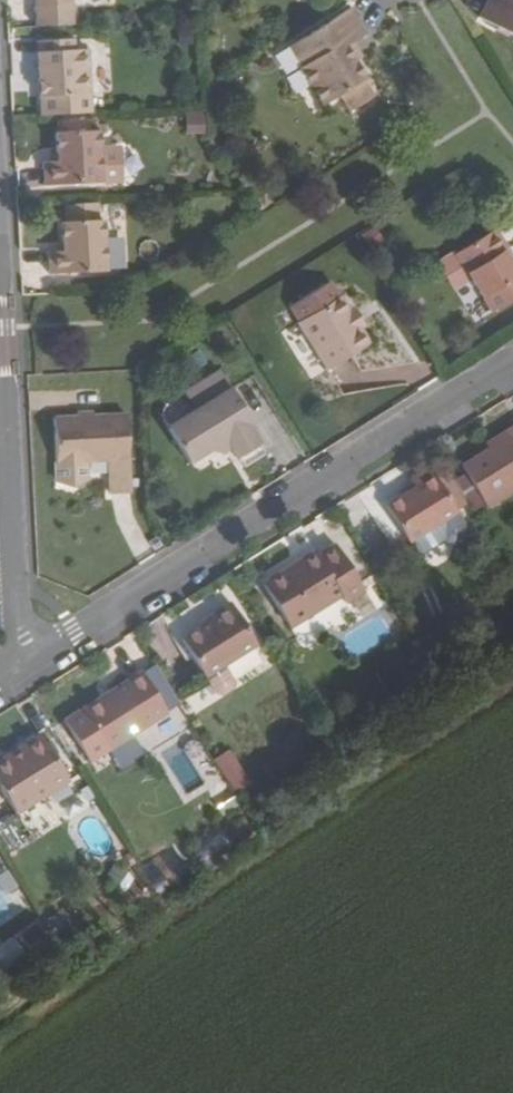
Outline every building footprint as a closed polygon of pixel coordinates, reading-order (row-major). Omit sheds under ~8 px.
[(478,17),(512,36),(512,0),(488,0),(478,17)] [(366,77),(356,60),(347,45),(353,41),(367,33),(352,8),(290,46),(302,67),(301,68),(324,104),(340,93),(351,110),(374,95),(364,78),(366,77)] [(37,41),(40,96),(90,93),(88,50),(75,50),(74,39),(37,41)] [(347,45),(356,60),(363,55),(353,41),(347,45)] [(90,93),(40,96),(41,115),(91,112),(90,93)] [(44,156),(45,184),(114,181),(111,143),(102,144),(101,127),(58,129),(59,155),(44,156)] [(49,245),(50,274),(118,270),(116,233),(107,233),(106,216),(63,218),(64,243),(49,245)] [(493,311),(512,299),(512,259),(495,229),(457,252),(493,311)] [(289,308),(328,369),(368,344),(359,330),(347,311),(329,283),(289,308)] [(353,307),(347,311),(359,330),(365,326),(353,307)] [(198,416),(232,394),(221,376),(186,397),(198,416)] [(171,432),(188,459),(214,444),(219,450),(232,442),(249,433),(244,424),(249,422),(232,394),(171,432)] [(54,418),(57,463),(85,462),(108,460),(128,459),(126,415),(54,418)] [(484,507),(512,489),(512,427),(484,445),(486,449),(459,467),(484,507)] [(249,433),(232,442),(240,455),(256,445),(249,433)] [(128,459),(108,460),(110,494),(130,494),(128,459)] [(57,463),(58,481),(72,487),(86,480),(85,462),(57,463)] [(443,473),(434,479),(453,510),(462,504),(443,473)] [(384,508),(406,542),(407,542),(455,512),(453,510),(434,479),(433,477),(384,508)] [(467,540),(468,533),(455,512),(407,542),(417,557),(423,558),(445,545),(447,547),(453,549),(467,540)] [(258,584),(287,629),(338,598),(341,603),(360,592),(330,545),(312,556),(310,552),(258,584)] [(179,640),(201,678),(214,699),(247,679),(234,658),(252,646),(226,605),(196,623),(200,628),(179,640)] [(139,674),(60,722),(84,763),(103,752),(163,714),(139,674)] [(12,814),(65,781),(36,737),(6,755),(10,762),(0,768),(0,794),(12,814)] [(8,817),(0,822),(0,836),(11,854),(26,845),(8,817)] [(48,947),(40,926),(0,943),(0,953),(5,964),(48,947)]
